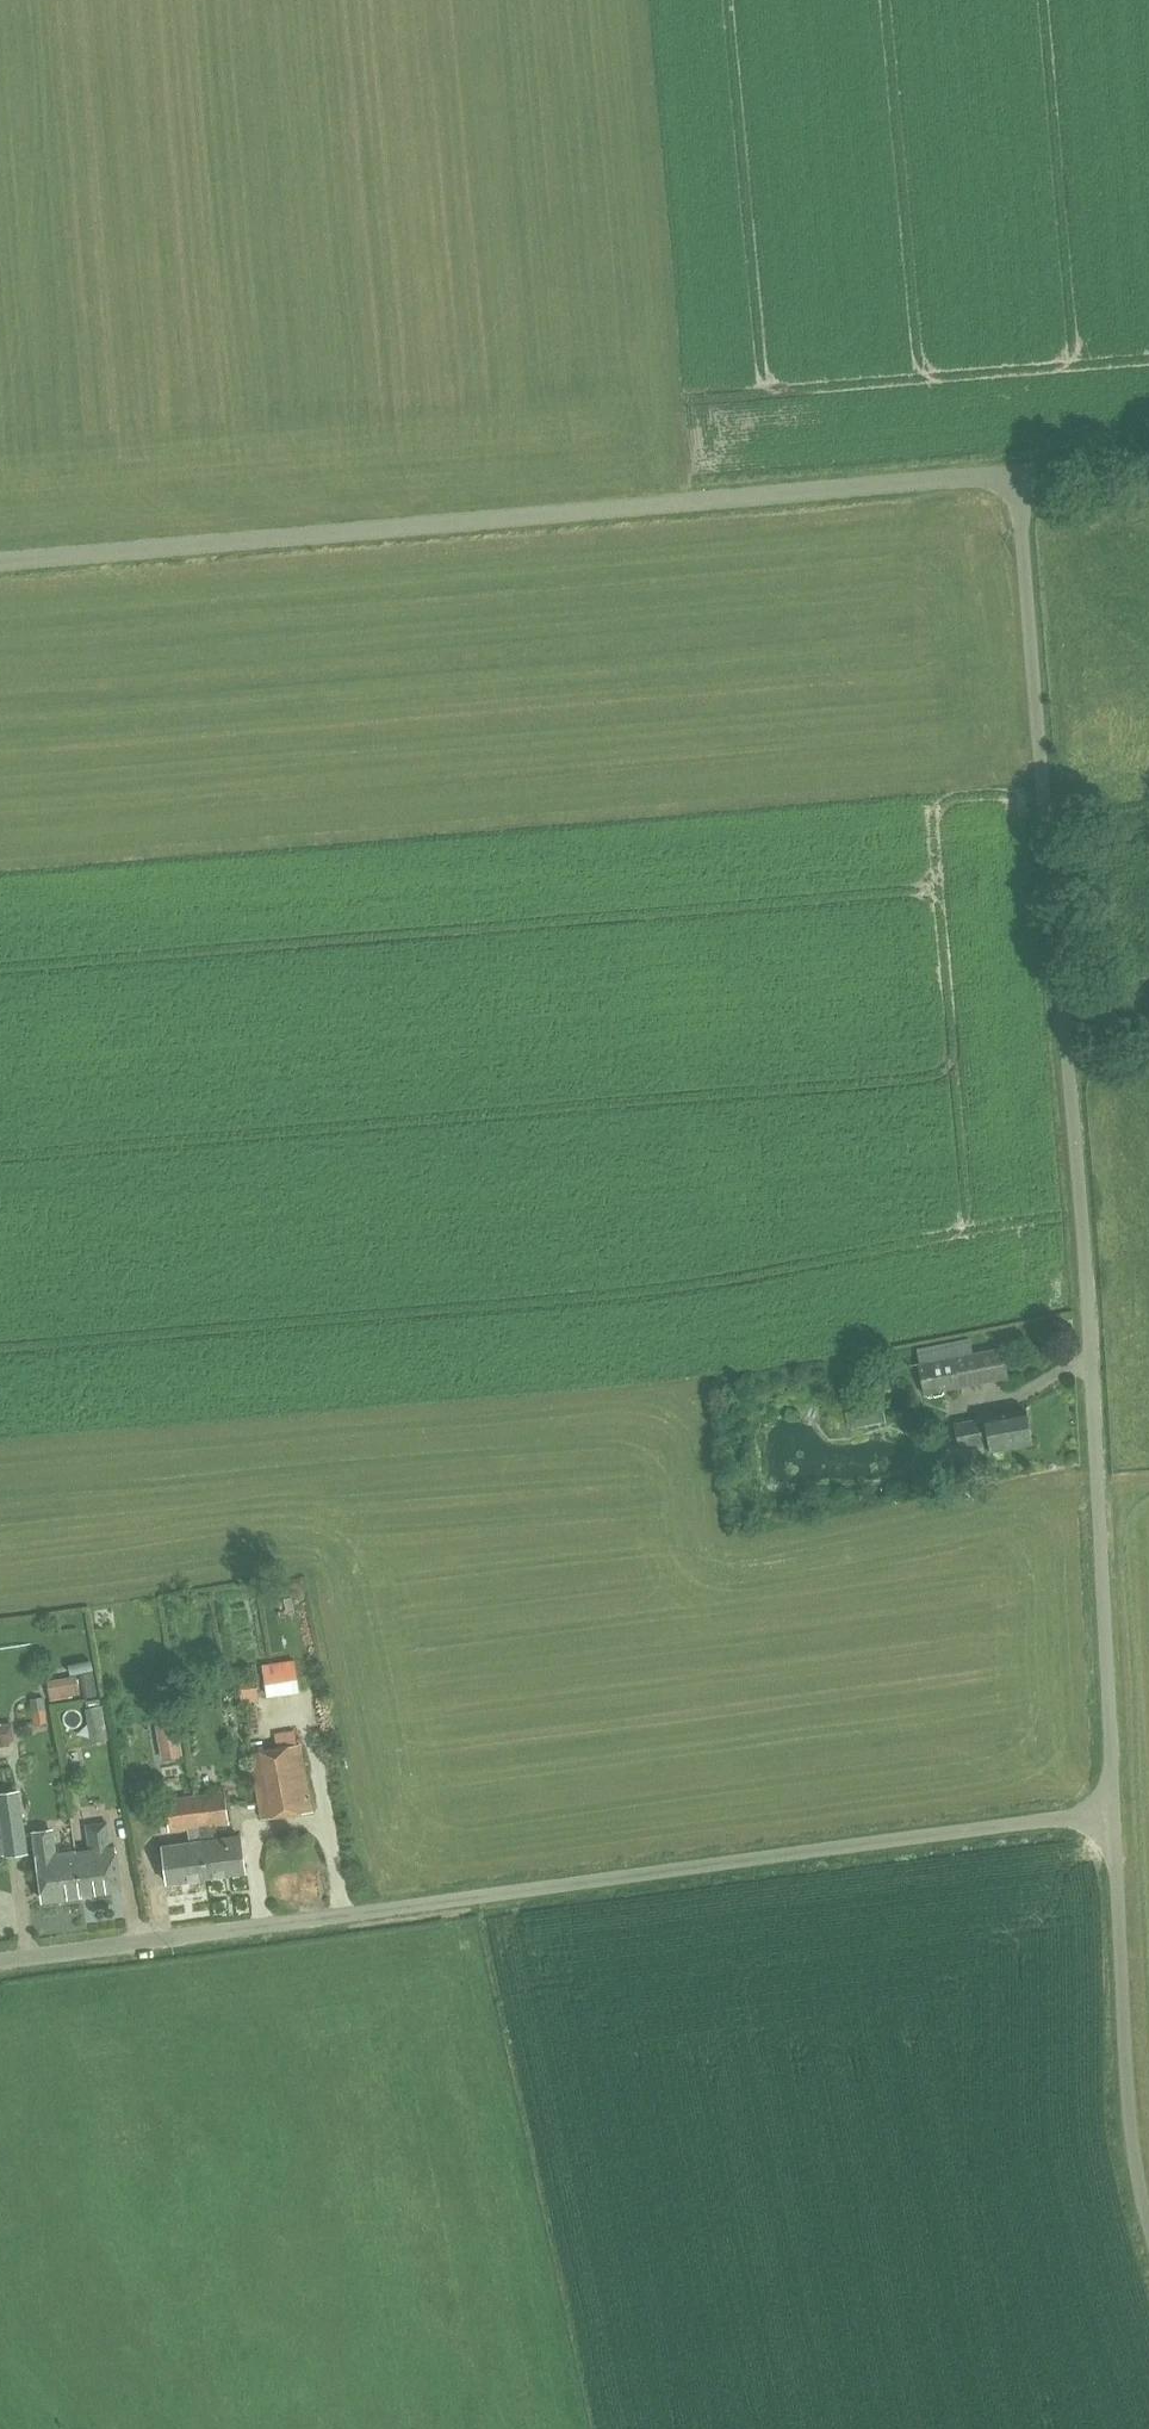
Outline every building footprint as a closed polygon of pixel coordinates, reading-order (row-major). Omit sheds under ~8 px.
[(924,1395),(1008,1378),(1003,1346),(919,1363),(924,1395)] [(1032,1443),(1026,1409),(985,1416),(954,1422),(959,1448),(990,1443),(991,1451),(1032,1443)] [(859,1413),(858,1426),(884,1428),(885,1415),(859,1413)] [(265,1693),(299,1687),(295,1665),(262,1671),(265,1693)] [(59,1684),(61,1698),(90,1694),(89,1681),(59,1684)] [(257,1681),(240,1683),(242,1700),(259,1698),(257,1681)] [(31,1709),(45,1707),(44,1696),(30,1698),(31,1709)] [(117,1737),(115,1704),(100,1705),(102,1738),(117,1737)] [(34,1724),(47,1722),(45,1707),(31,1709),(34,1724)] [(190,1719),(169,1719),(169,1757),(190,1757),(190,1719)] [(0,1724),(0,1746),(11,1745),(10,1742),(16,1742),(13,1722),(0,1724)] [(297,1744),(294,1729),(274,1733),(277,1748),(265,1750),(264,1741),(250,1743),(251,1752),(249,1753),(261,1819),(314,1811),(301,1743),(297,1744)] [(28,1853),(20,1790),(0,1793),(0,1820),(5,1856),(28,1853)] [(199,1828),(229,1824),(225,1791),(194,1795),(199,1828)] [(171,1833),(199,1828),(194,1795),(166,1799),(171,1833)] [(76,1852),(82,1894),(121,1889),(115,1846),(110,1847),(107,1822),(86,1825),(89,1850),(76,1852)] [(82,1894),(76,1852),(58,1854),(54,1828),(34,1831),(37,1857),(43,1900),(82,1894)] [(206,1877),(245,1872),(240,1836),(201,1841),(206,1877)] [(168,1883),(206,1877),(201,1841),(163,1846),(168,1883)]
